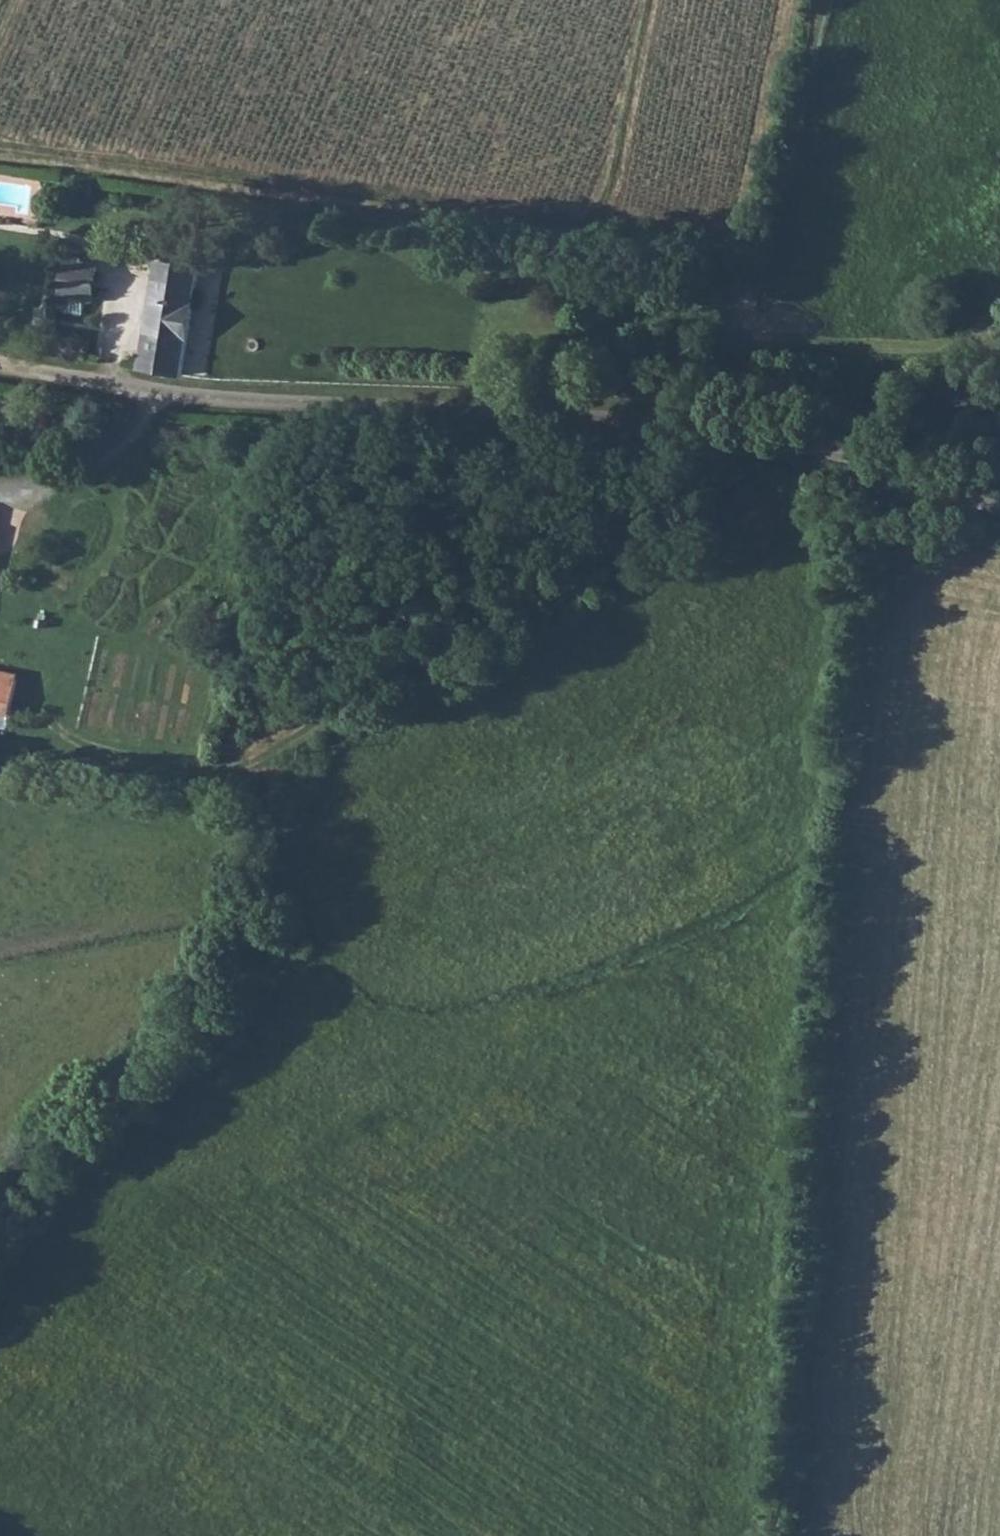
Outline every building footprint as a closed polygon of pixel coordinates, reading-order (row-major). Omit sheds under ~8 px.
[(70,244),(59,309),(73,310),(74,299),(94,301),(97,282),(98,267),(82,264),(85,246),(70,244)] [(158,264),(143,368),(185,374),(203,272),(158,264)] [(22,670),(0,666),(0,726),(12,728),(22,670)]
